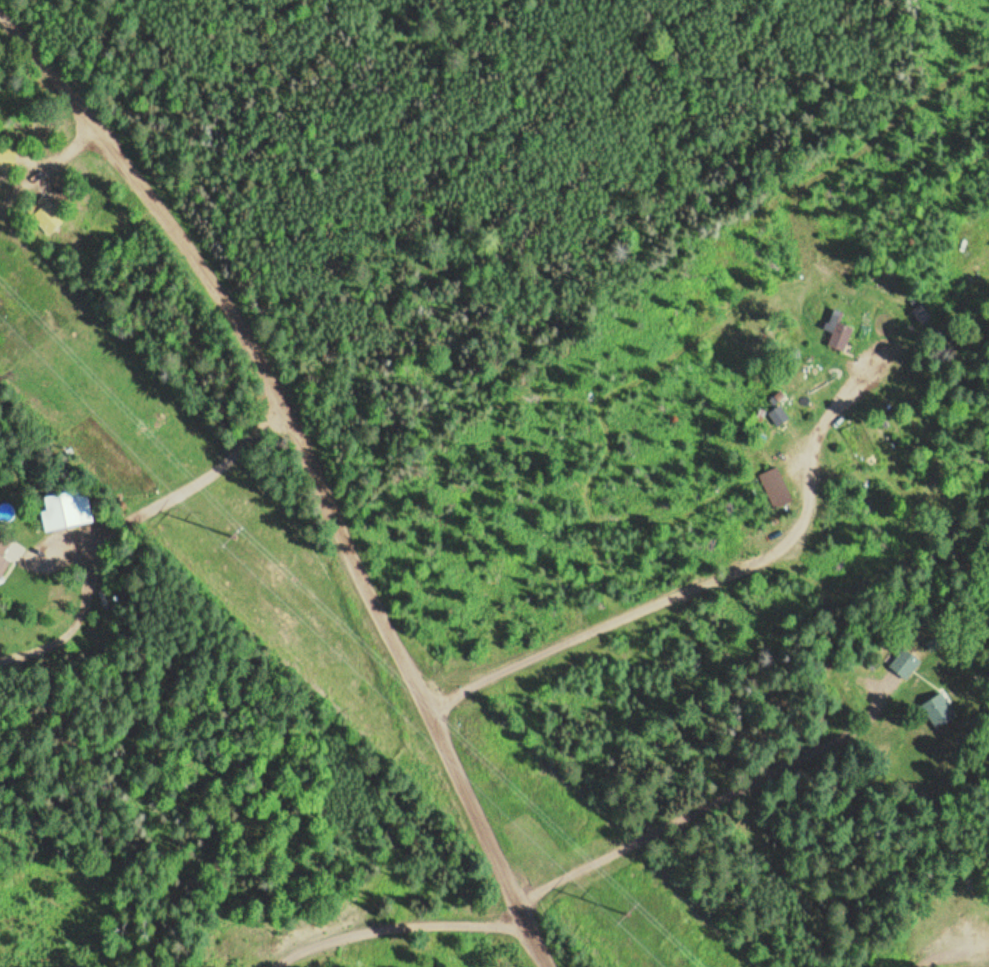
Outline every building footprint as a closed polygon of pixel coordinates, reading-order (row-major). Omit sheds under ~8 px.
[(917,326),(931,319),(924,304),(910,311),(917,326)] [(842,321),(844,316),(831,309),(817,335),(844,349),(855,328),(842,321)] [(95,522),(88,489),(39,499),(46,532),(95,522)] [(5,553),(14,537),(0,529),(0,574),(11,556),(5,553)] [(924,661),(908,647),(893,665),(909,679),(924,661)] [(938,729),(958,718),(944,694),(924,705),(938,729)]
